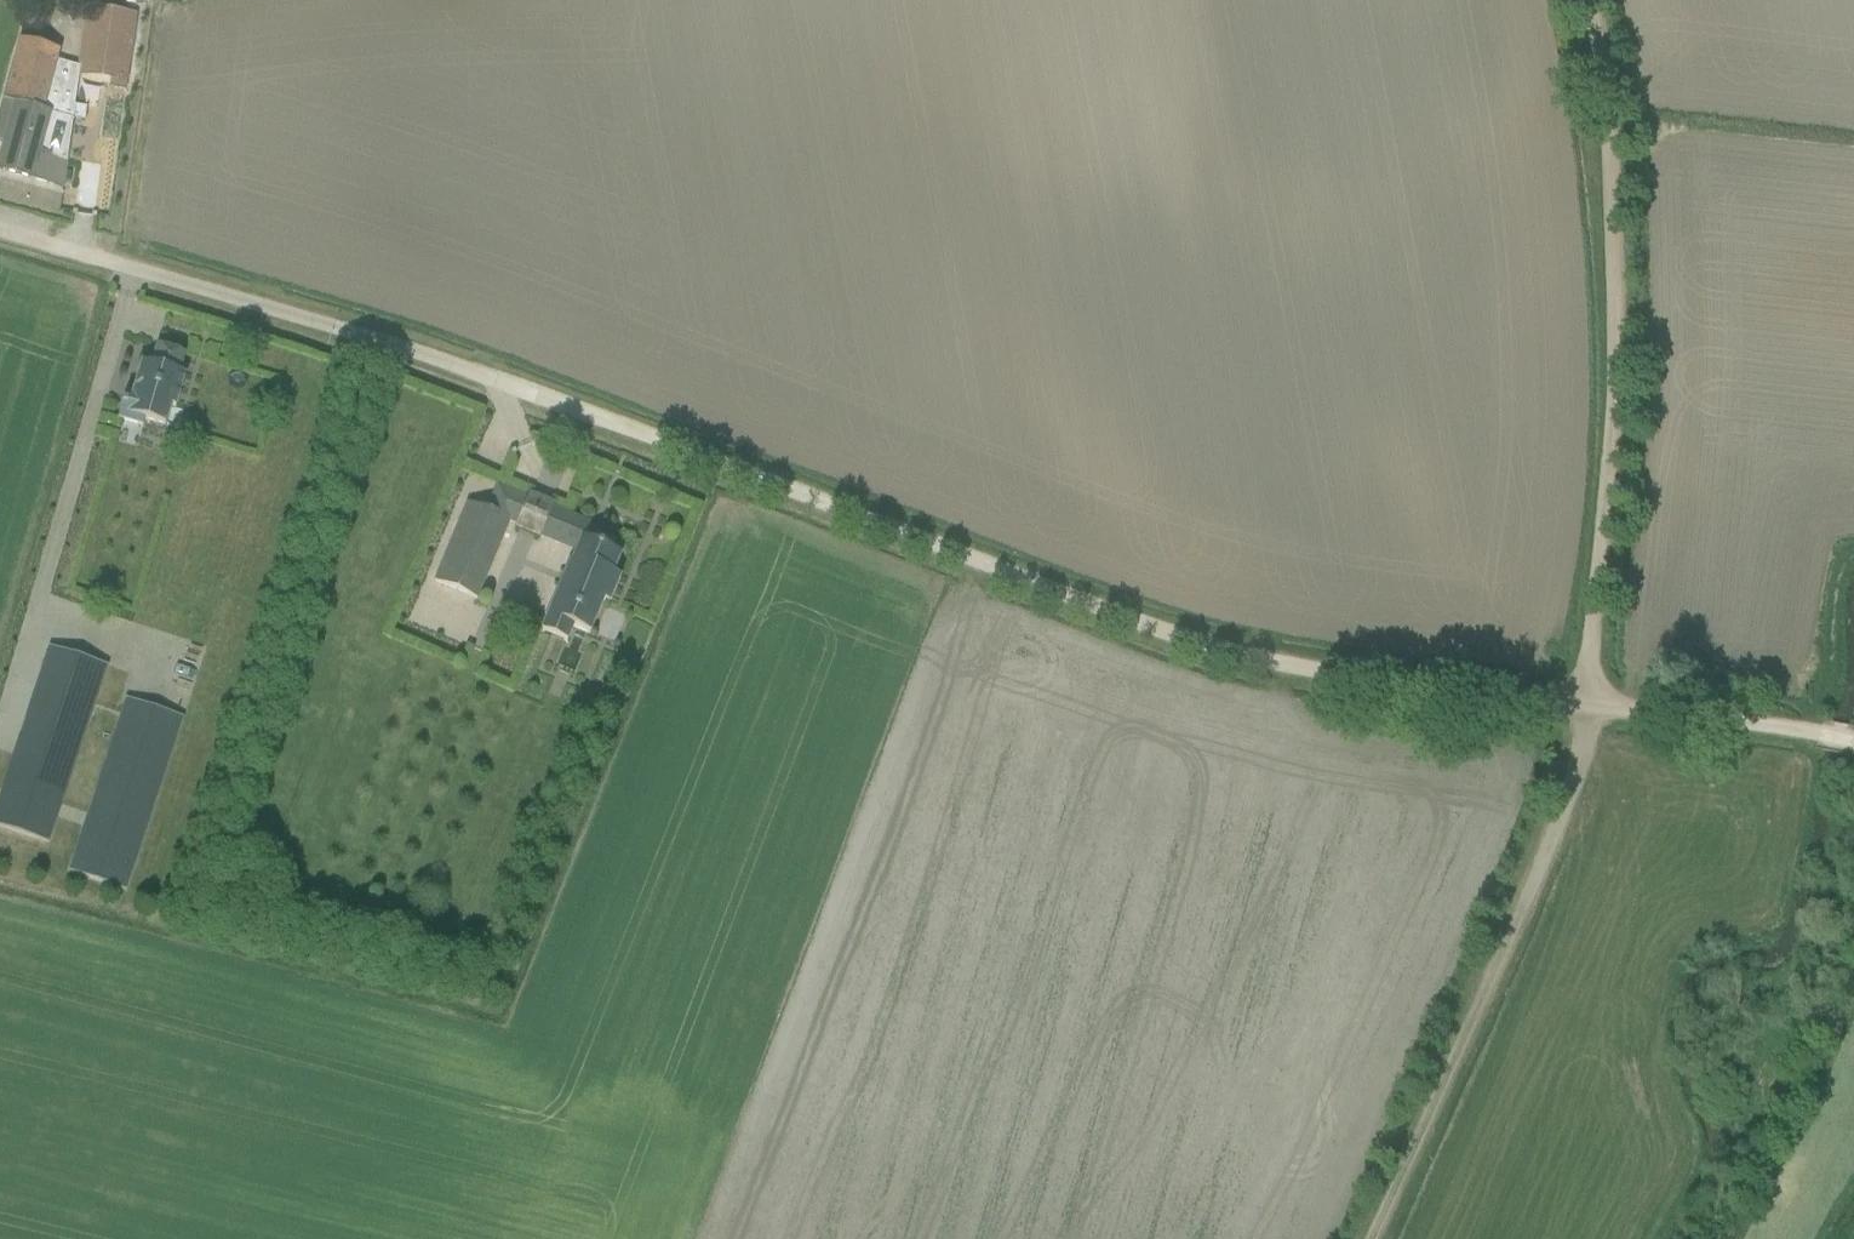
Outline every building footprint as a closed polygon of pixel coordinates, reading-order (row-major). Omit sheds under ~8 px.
[(63,190),(66,162),(41,155),(52,116),(70,122),(83,124),(85,110),(74,109),(77,78),(110,82),(108,91),(125,94),(135,17),(85,10),(77,69),(56,63),(59,53),(18,41),(0,108),(0,116),(10,119),(0,156),(0,173),(63,190)] [(144,422),(165,428),(170,410),(174,411),(184,377),(178,375),(183,357),(155,349),(150,368),(144,366),(136,393),(126,390),(117,422),(142,429),(144,422)] [(467,504),(434,584),(476,601),(508,524),(515,526),(513,531),(539,542),(539,540),(571,553),(538,633),(567,645),(573,630),(588,636),(602,603),(609,606),(620,579),(611,575),(619,557),(609,553),(613,544),(586,533),(589,526),(551,510),(552,507),(529,497),(528,500),(496,487),(486,512),(467,504)] [(105,668),(47,648),(0,793),(0,830),(49,845),(105,668)] [(182,720),(123,701),(65,872),(124,892),(182,720)]
